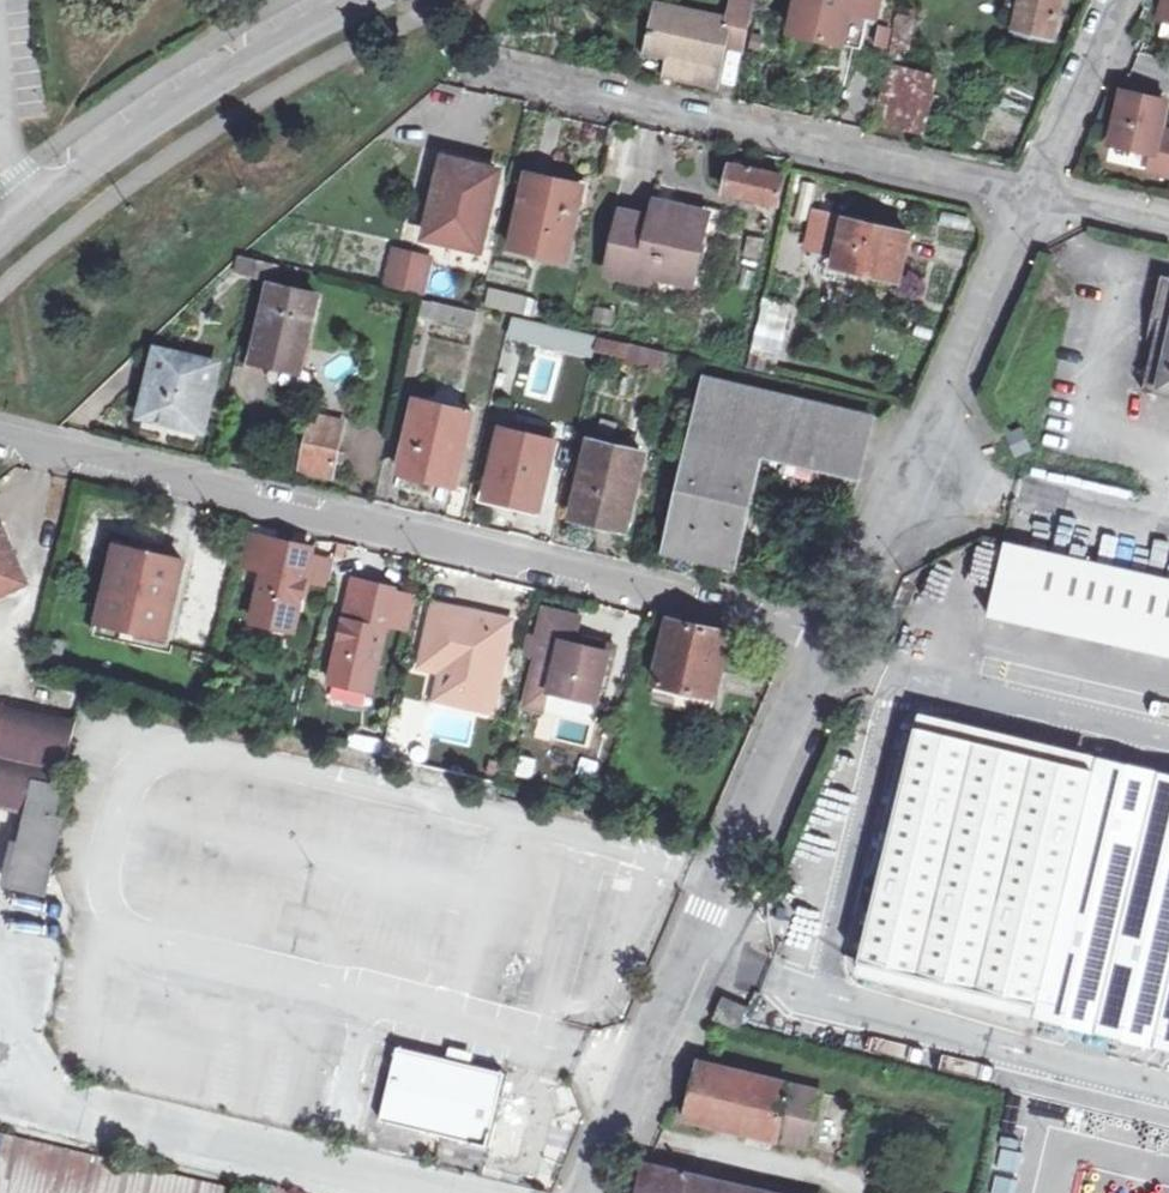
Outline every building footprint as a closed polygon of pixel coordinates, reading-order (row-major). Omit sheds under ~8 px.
[(669,60),(701,67),(697,86),(719,91),(729,49),(746,54),(758,1),(755,0),(735,0),(730,24),(659,8),(648,54),(669,60)] [(792,38),(841,50),(850,17),(866,22),(872,0),(801,0),(792,38)] [(1050,32),(1059,0),(1020,0),(1014,22),(1050,32)] [(735,85),(743,54),(729,51),(722,82),(735,85)] [(666,79),(697,86),(701,67),(669,60),(666,79)] [(887,83),(934,96),(938,80),(890,69),(887,83)] [(925,133),(934,96),(887,83),(879,121),(925,133)] [(1128,98),(1116,149),(1159,159),(1155,176),(1168,179),(1168,137),(1165,136),(1168,118),(1168,107),(1128,98)] [(732,159),(725,194),(777,205),(784,174),(738,163),(738,160),(732,159)] [(446,160),(428,234),(481,246),(499,172),(446,160)] [(509,253),(563,267),(579,197),(525,183),(509,253)] [(655,202),(650,219),(670,224),(675,206),(655,202)] [(639,270),(653,274),(694,283),(708,222),(689,218),(691,210),(675,206),(670,224),(650,219),(624,212),(612,262),(610,273),(637,279),(639,270)] [(710,215),(691,210),(689,218),(708,222),(710,215)] [(840,260),(900,278),(911,236),(818,210),(809,247),(841,256),(840,260)] [(386,250),(378,286),(413,293),(420,258),(386,250)] [(248,262),(236,271),(235,278),(248,280),(252,262),(248,262)] [(252,262),(248,280),(264,283),(268,266),(252,262)] [(526,287),(528,270),(492,265),(490,282),(526,287)] [(651,283),(653,274),(639,270),(637,279),(651,283)] [(250,354),(292,365),(309,295),(267,284),(250,354)] [(486,304),(523,313),(528,295),(490,285),(486,304)] [(1168,398),(1168,286),(1144,393),(1168,398)] [(782,359),(793,304),(764,299),(753,354),(782,359)] [(430,321),(473,331),(477,314),(434,305),(430,321)] [(512,332),(532,336),(534,327),(515,322),(512,332)] [(567,334),(534,327),(532,336),(564,345),(567,334)] [(627,345),(597,338),(595,349),(625,356),(627,345)] [(141,417),(198,429),(213,362),(158,349),(141,417)] [(748,370),(778,376),(780,361),(752,355),(748,370)] [(694,438),(754,452),(858,475),(872,416),(707,379),(694,438)] [(424,467),(458,475),(473,411),(415,396),(398,470),(421,476),(424,467)] [(299,466),(333,475),(346,422),(312,412),(299,466)] [(538,506),(554,440),(503,429),(486,494),(538,506)] [(694,438),(669,546),(728,559),(754,452),(694,438)] [(642,451),(593,440),(574,515),(622,527),(642,451)] [(456,484),(458,475),(424,467),(421,476),(456,484)] [(26,584),(6,525),(0,527),(0,593),(26,584)] [(247,534),(240,564),(263,570),(250,621),(290,632),(311,551),(247,534)] [(1007,543),(989,620),(1168,660),(1168,580),(1007,543)] [(101,621),(170,638),(189,564),(119,547),(101,621)] [(407,628),(414,597),(392,592),(393,588),(352,579),(328,681),(368,691),(384,622),(407,628)] [(542,610),(535,641),(530,658),(534,659),(554,663),(547,694),(593,705),(605,654),(572,646),(578,619),(542,610)] [(418,668),(438,673),(453,678),(446,702),(488,713),(509,622),(465,613),(463,619),(430,612),(418,668)] [(728,634),(669,620),(652,681),(678,688),(675,695),(689,699),(691,691),(711,696),(728,634)] [(520,655),(530,658),(535,641),(525,638),(520,655)] [(554,663),(534,659),(521,710),(541,715),(547,694),(554,663)] [(432,699),(446,702),(453,678),(438,673),(432,699)] [(13,701),(0,698),(0,752),(13,701)] [(31,810),(23,841),(13,839),(6,872),(45,882),(61,817),(55,815),(78,716),(13,701),(0,752),(0,803),(31,810)] [(912,732),(857,965),(1168,1039),(1168,793),(912,732)] [(283,931),(276,961),(319,971),(326,941),(283,931)] [(715,1016),(738,1025),(746,1007),(724,997),(715,1016)] [(395,1046),(377,1119),(484,1146),(502,1072),(395,1046)] [(698,1061),(684,1116),(805,1146),(820,1094),(727,1070),(707,1064),(698,1061)] [(3,1140),(0,1153),(0,1192),(225,1192),(226,1192),(3,1140)] [(724,1183),(725,1177),(717,1175),(716,1181),(648,1165),(645,1171),(640,1192),(765,1192),(724,1183)] [(1032,1188),(1012,1183),(1010,1192),(1031,1192),(1032,1188)]
